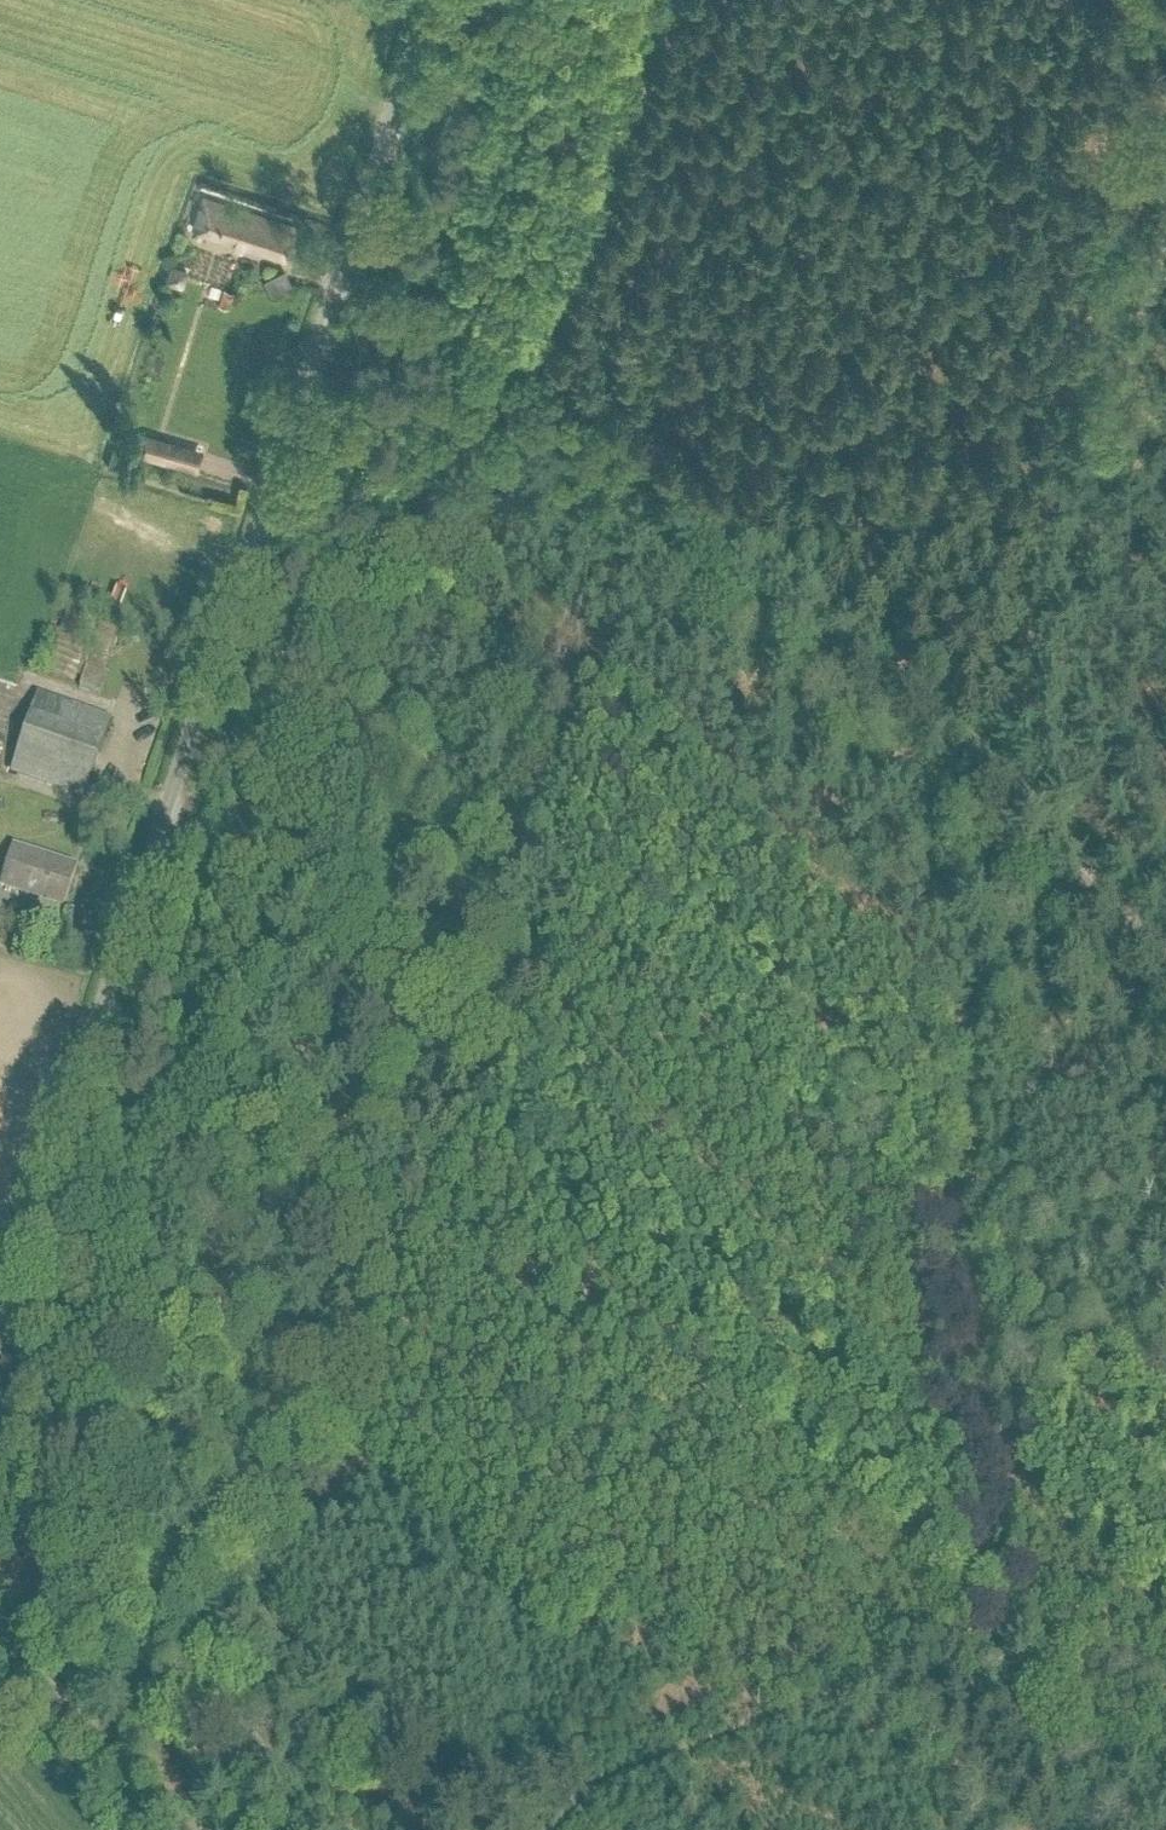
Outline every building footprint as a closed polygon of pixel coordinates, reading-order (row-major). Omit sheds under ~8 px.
[(203,196),(193,227),(285,257),(295,225),(203,196)] [(224,286),(218,302),(228,306),(234,290),(224,286)] [(138,453),(171,463),(177,440),(144,430),(138,453)] [(226,457),(218,476),(266,495),(273,475),(226,457)] [(68,614),(47,676),(104,695),(109,677),(100,674),(107,652),(91,646),(83,669),(80,668),(95,623),(68,614)] [(37,697),(10,775),(84,801),(111,723),(37,697)] [(17,852),(4,886),(58,906),(71,871),(17,852)]
